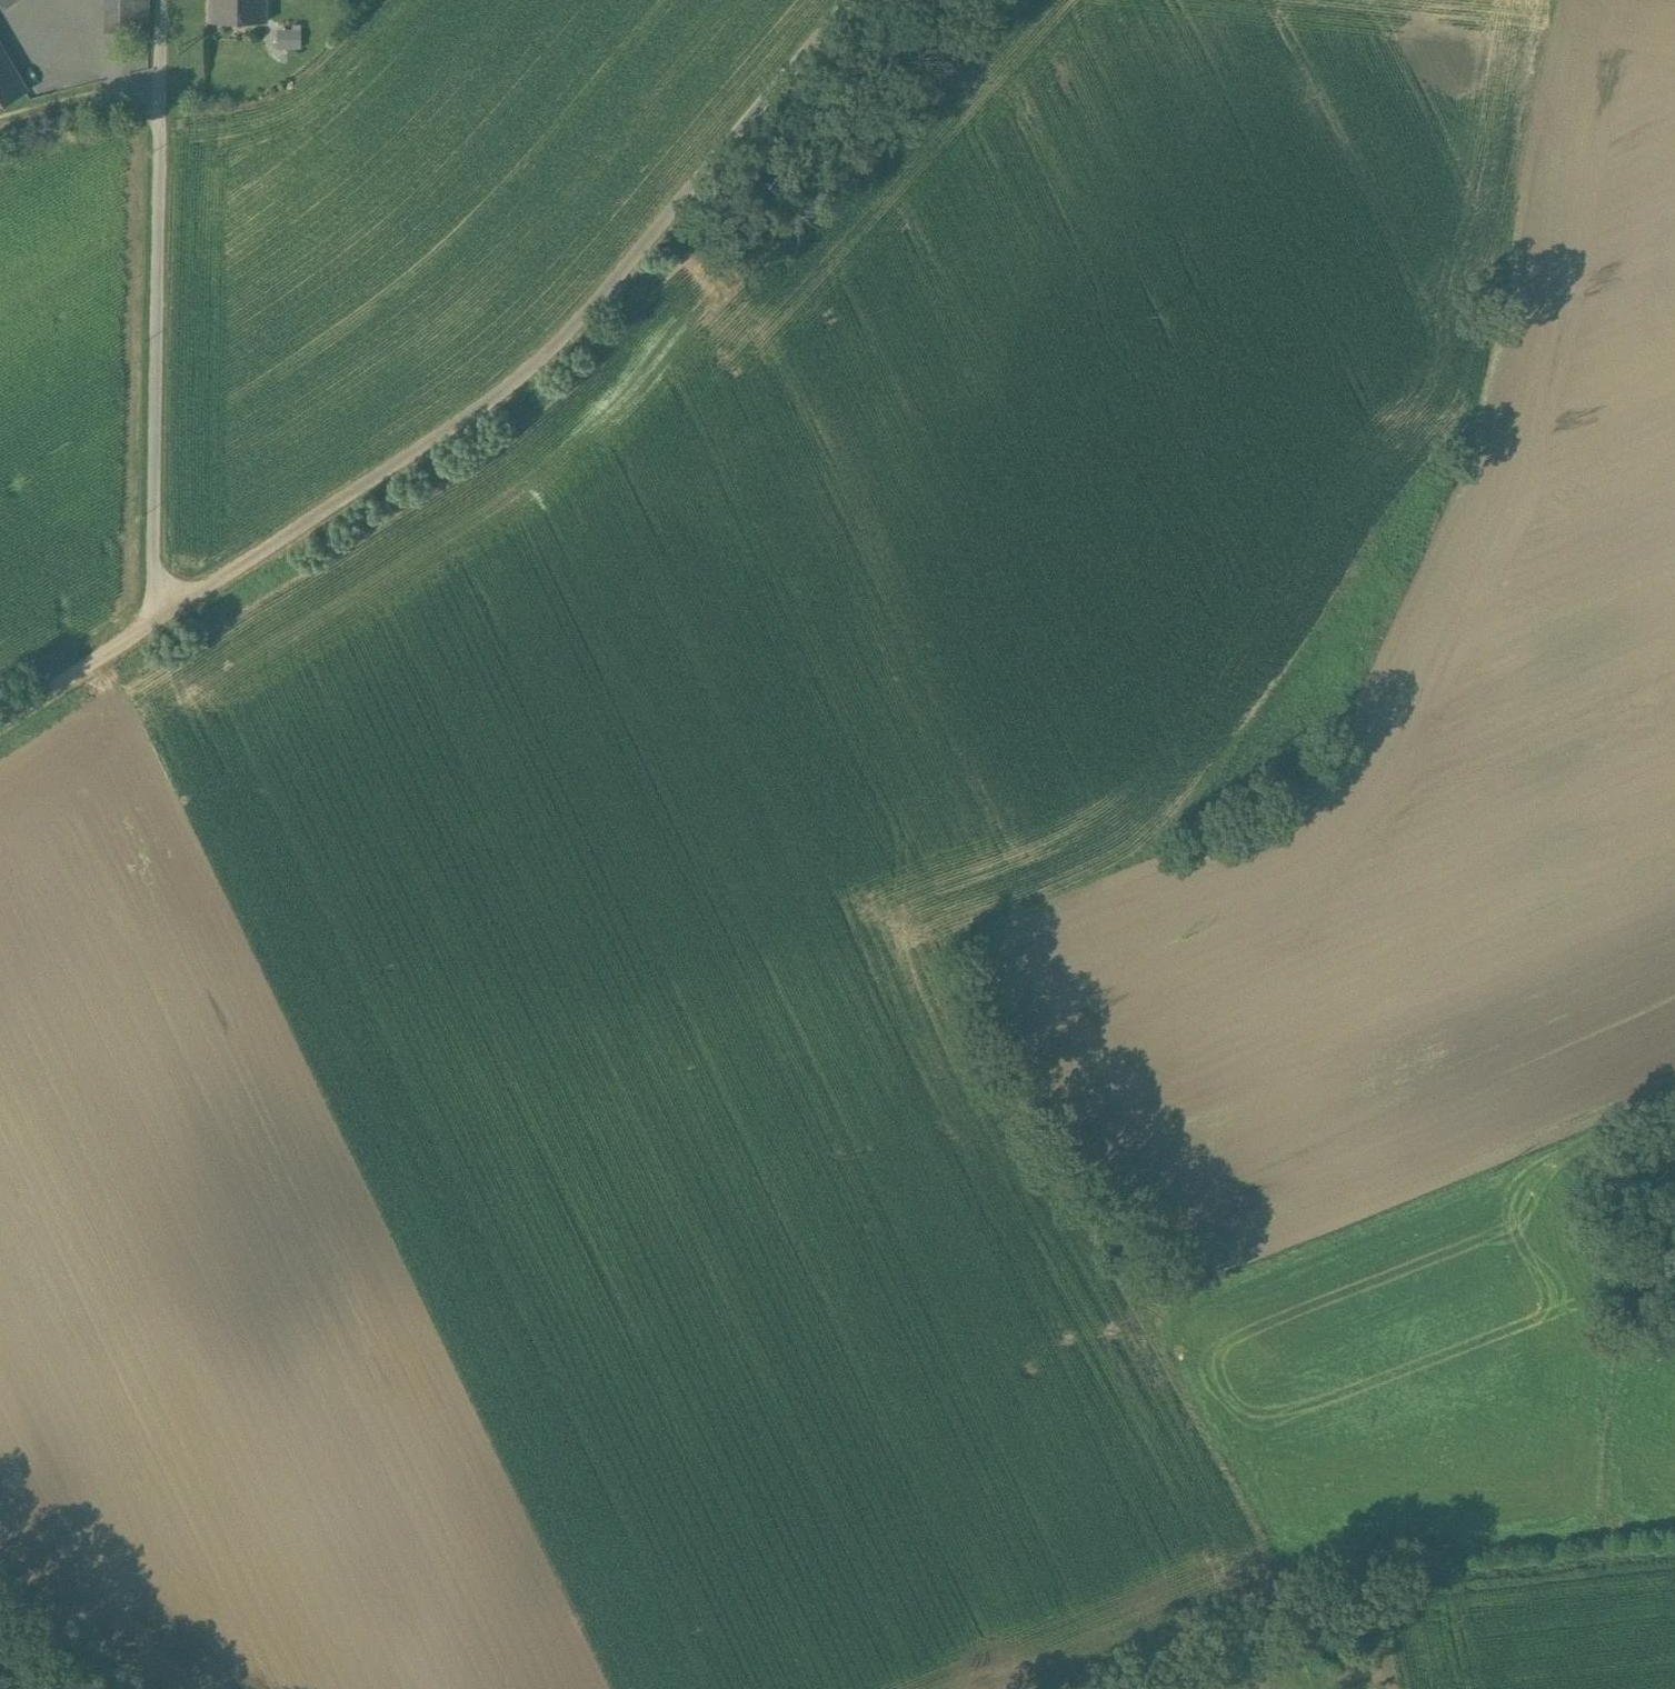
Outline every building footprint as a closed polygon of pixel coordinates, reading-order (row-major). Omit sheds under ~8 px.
[(106,32),(149,32),(149,0),(106,0),(106,32)] [(211,22),(266,22),(266,0),(211,0),(211,22)] [(304,27),(282,28),(283,47),(305,46),(304,27)] [(25,91),(0,49),(0,106),(25,91)]
